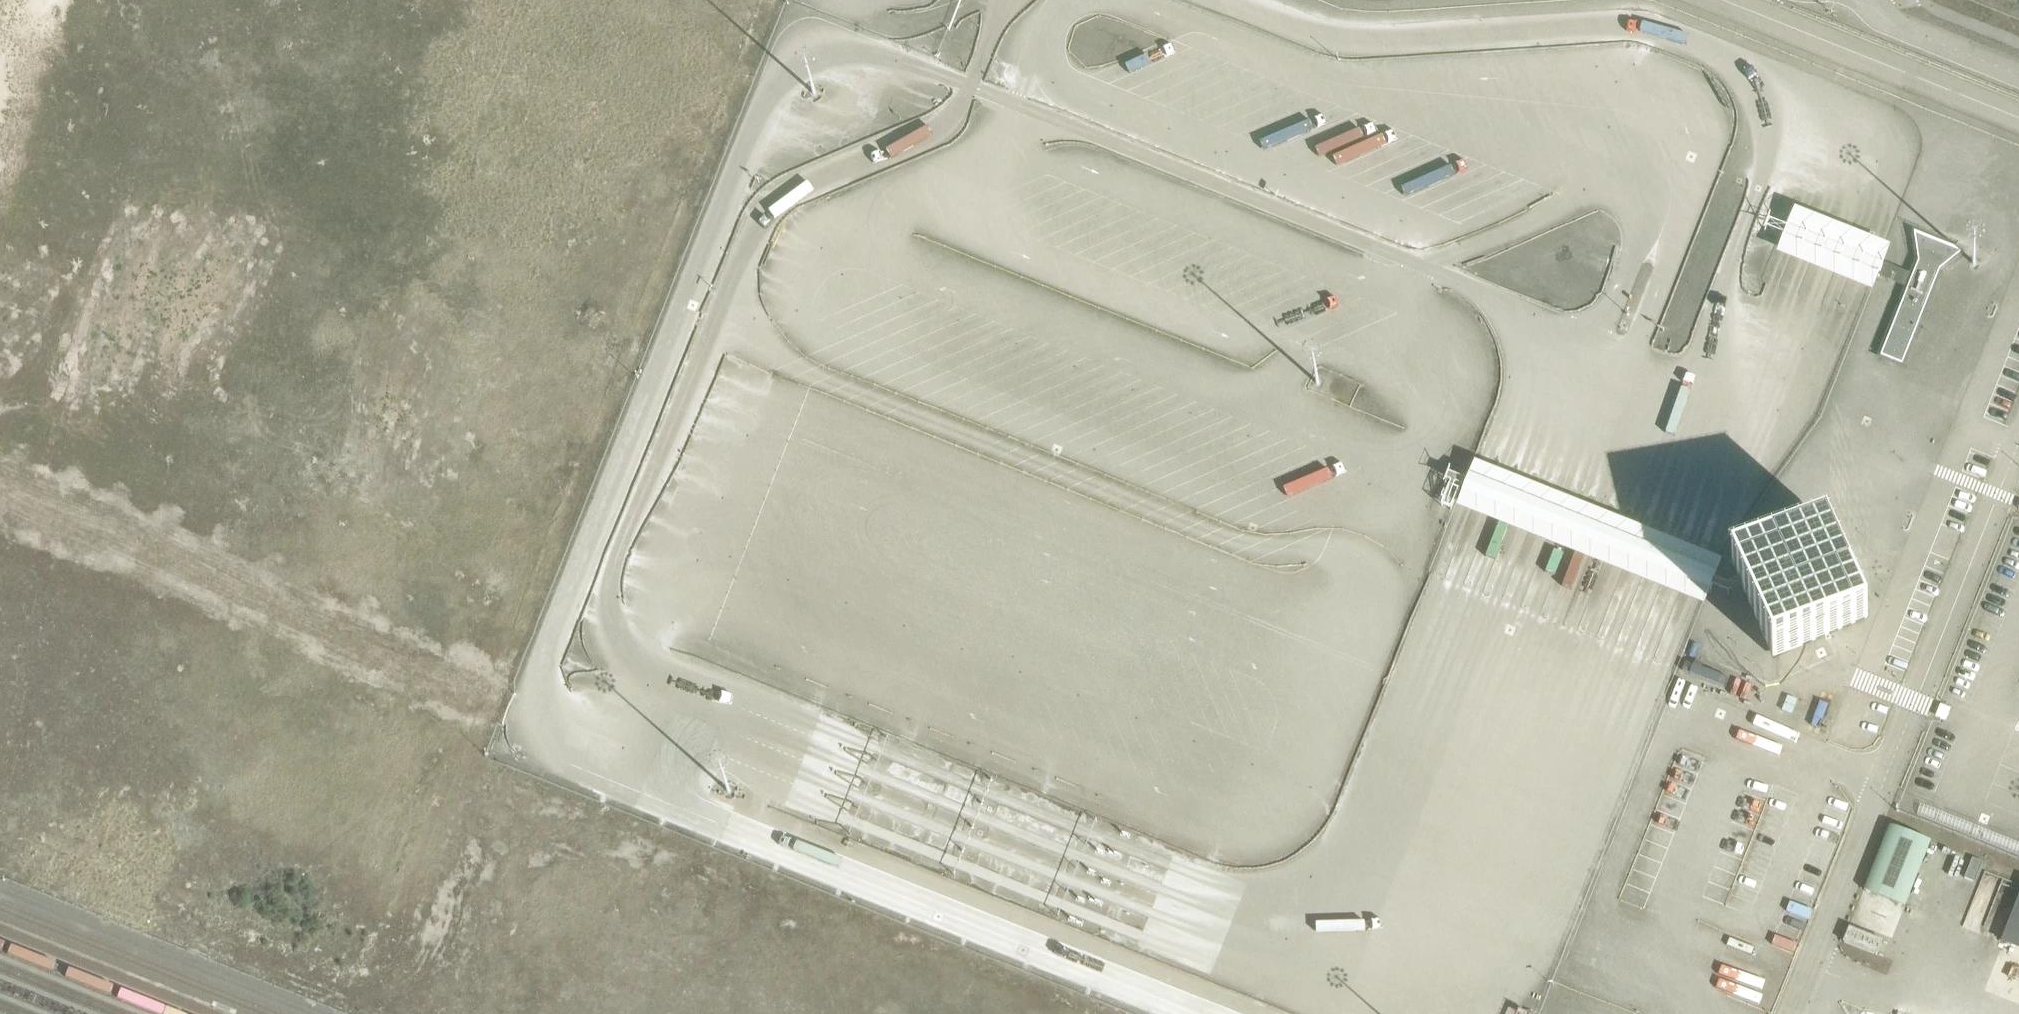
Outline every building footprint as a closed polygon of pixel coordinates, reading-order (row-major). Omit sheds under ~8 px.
[(1889,249),(1789,211),(1773,254),(1872,291),(1889,249)] [(1964,256),(1915,236),(1917,265),(1880,359),(1902,368),(1940,273),(1964,256)] [(1442,507),(1700,609),(1720,553),(1462,450),(1442,507)] [(1826,526),(1732,566),(1774,663),(1867,623),(1826,526)] [(1889,826),(1863,891),(1904,907),(1930,842),(1889,826)] [(1972,859),(1964,879),(1974,883),(1982,863),(1972,859)] [(2000,944),(2018,951),(2018,896),(2000,944)] [(1849,928),(1843,943),(1876,956),(1882,941),(1849,928)]
